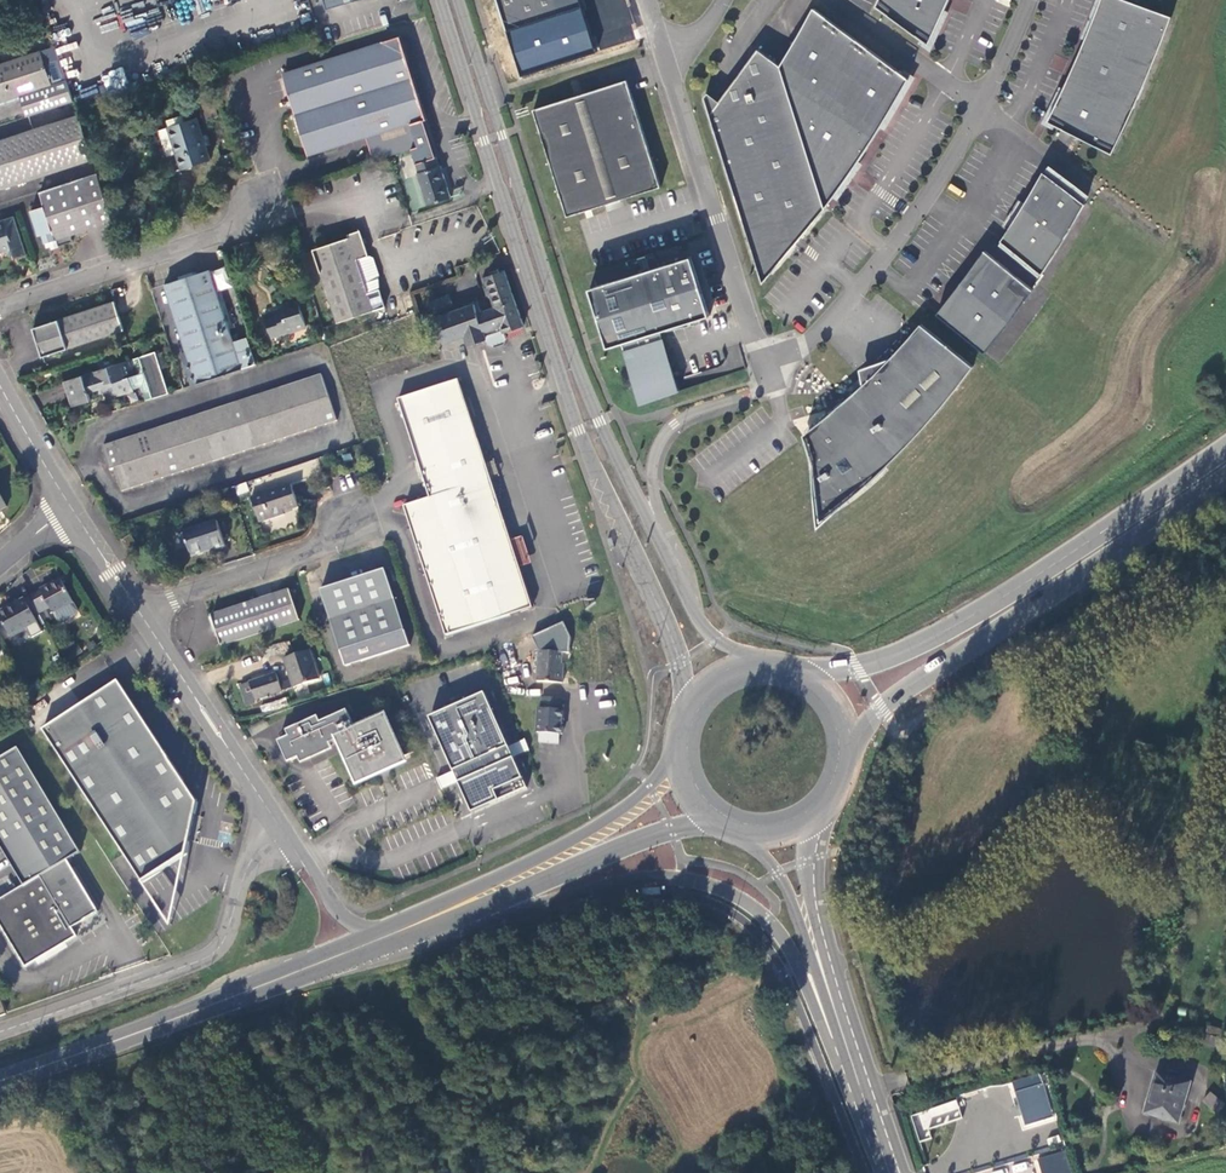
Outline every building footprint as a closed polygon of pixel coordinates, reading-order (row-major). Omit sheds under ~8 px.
[(200,11),(243,0),(197,0),(200,11)] [(326,13),(369,0),(322,0),(326,13)] [(554,0),(496,0),(507,34),(559,17),(554,0)] [(877,10),(920,42),(919,45),(931,54),(935,46),(950,14),(947,11),(952,0),(881,0),(877,10)] [(1120,0),(1104,0),(1094,27),(1092,26),(1091,31),(1083,51),(1074,69),(1064,91),(1061,89),(1050,110),(1042,126),(1046,128),(1053,132),(1055,129),(1059,130),(1078,140),(1115,158),(1128,129),(1142,99),(1156,68),(1157,68),(1167,42),(1165,41),(1174,20),(1138,7),(1120,0)] [(815,9),(781,68),(758,50),(720,104),(707,96),(704,100),(758,271),(763,287),(790,255),(793,256),(799,249),(803,245),(806,241),(809,238),(807,235),(826,213),(832,205),(835,200),(838,202),(855,177),(863,166),(859,164),(882,129),(885,131),(915,79),(911,76),(904,71),(902,75),(890,66),(886,63),(815,9)] [(384,43),(281,75),(285,87),(292,112),(306,156),(307,159),(366,140),(372,161),(410,151),(417,149),(409,127),(424,121),(426,120),(417,90),(409,65),(401,37),(384,42),(384,43)] [(29,116),(74,101),(56,47),(38,53),(9,63),(0,66),(0,102),(22,95),(29,116)] [(9,63),(38,53),(36,47),(7,57),(9,63)] [(1062,71),(1067,60),(1056,55),(1051,67),(1062,71)] [(123,68),(102,74),(106,92),(127,87),(123,68)] [(193,88),(200,86),(197,74),(189,77),(193,88)] [(632,93),(628,81),(582,95),(533,112),(534,116),(567,219),(661,190),(632,93)] [(93,159),(79,116),(0,142),(0,190),(93,159)] [(173,172),(211,159),(198,119),(160,131),(173,172)] [(424,121),(409,127),(417,149),(410,151),(411,155),(415,168),(436,159),(424,121)] [(416,176),(427,208),(451,199),(440,168),(439,168),(436,159),(415,168),(418,175),(416,176)] [(71,235),(114,221),(98,173),(40,192),(45,207),(31,211),(38,236),(43,234),(47,248),(51,247),(51,249),(73,242),(71,235)] [(1087,209),(1045,176),(1036,191),(1027,206),(1020,201),(1005,225),(1012,230),(1001,248),(1042,281),(1058,256),(1075,228),(1087,209)] [(13,217),(0,221),(0,251),(9,258),(15,256),(16,259),(26,255),(13,217)] [(333,310),(338,322),(386,306),(380,288),(369,293),(357,260),(369,255),(361,229),(348,233),(349,236),(314,248),(315,250),(321,271),(320,271),(330,299),(333,310)] [(1033,287),(985,248),(978,258),(968,272),(958,285),(948,298),(937,312),(987,352),(998,337),(1008,324),(1018,310),(1028,297),(1028,295),(1033,287)] [(596,282),(588,285),(603,334),(605,340),(607,347),(623,343),(662,330),(711,315),(689,252),(596,282)] [(371,255),(369,255),(357,260),(369,293),(380,288),(379,277),(380,276),(374,257),(371,255)] [(504,332),(526,325),(506,269),(485,276),(489,287),(486,288),(488,294),(490,293),(495,306),(478,312),(474,302),(435,315),(444,341),(464,334),(469,346),(487,340),(489,345),(493,347),(504,343),(507,339),(504,332)] [(256,365),(247,337),(234,341),(230,328),(233,327),(226,306),(222,307),(209,271),(166,285),(199,384),(256,365)] [(450,292),(427,301),(432,313),(454,304),(450,292)] [(333,310),(330,299),(324,301),(327,312),(333,310)] [(271,337),(306,326),(300,303),(293,300),(284,303),(285,307),(264,314),(271,337)] [(43,356),(124,331),(114,303),(34,329),(43,356)] [(919,324),(890,357),(869,377),(862,383),(852,393),(847,409),(826,416),(823,417),(803,433),(813,461),(818,524),(842,503),(854,494),(866,485),(877,474),(891,461),(905,447),(918,432),(943,402),(973,365),(921,322),(919,324)] [(662,330),(623,343),(643,404),(682,392),(673,364),(662,330)] [(143,387),(145,401),(170,393),(162,371),(168,369),(162,353),(157,355),(156,353),(133,361),(133,360),(65,383),(73,408),(92,402),(89,392),(103,387),(108,399),(143,387)] [(869,377),(890,357),(859,368),(862,383),(869,377)] [(122,492),(338,421),(322,373),(103,445),(111,470),(115,469),(122,492)] [(398,398),(431,498),(492,478),(486,459),(467,401),(460,378),(398,398)] [(848,397),(826,416),(847,409),(852,393),(848,397)] [(486,459),(492,478),(500,475),(494,457),(486,459)] [(492,478),(431,498),(405,505),(447,636),(534,607),(520,564),(513,544),(492,478)] [(292,483),(251,496),(260,523),(285,514),(286,513),(294,511),(293,509),(299,507),(295,495),(296,494),(292,483)] [(193,557),(226,546),(217,519),(184,530),(193,557)] [(137,544),(132,536),(123,542),(129,550),(137,544)] [(513,544),(520,564),(529,561),(521,541),(513,544)] [(346,667),(412,646),(386,568),(321,589),(346,667)] [(42,591),(35,596),(43,612),(51,608),(55,614),(75,604),(62,580),(42,590),(42,591)] [(224,645),(300,620),(300,618),(303,617),(300,606),(296,607),(289,588),(211,614),(222,646),(224,645)] [(35,596),(27,600),(26,598),(0,612),(0,615),(11,636),(28,628),(33,638),(43,632),(35,616),(43,612),(35,596)] [(75,604),(55,614),(59,622),(64,624),(78,616),(79,612),(75,604)] [(572,637),(565,621),(560,623),(533,636),(534,638),(540,651),(564,652),(571,653),(572,637)] [(289,679),(293,689),(321,679),(311,649),(283,658),(289,679)] [(564,652),(540,651),(537,681),(564,683),(566,664),(563,664),(564,652)] [(258,701),(283,692),(280,683),(276,673),(251,682),(258,701)] [(280,683),(283,692),(293,689),(289,679),(280,683)] [(117,680),(42,729),(143,883),(187,854),(198,802),(117,680)] [(486,693),(431,717),(473,813),(528,789),(486,693)] [(563,709),(564,699),(542,697),(541,708),(538,707),(536,732),(541,733),(540,743),(560,745),(560,734),(564,735),(566,710),(563,709)] [(1060,728),(1078,716),(1073,708),(1056,721),(1060,728)] [(357,786),(411,763),(388,711),(355,726),(347,709),(322,721),(319,715),(286,729),(289,736),(279,740),(288,761),(300,756),(303,762),(333,748),(331,743),(337,740),(357,786)] [(1071,736),(1083,727),(1078,720),(1065,729),(1071,736)] [(0,759),(0,842),(1,844),(13,863),(26,885),(12,893),(0,901),(0,924),(27,967),(78,937),(72,928),(99,911),(68,861),(82,853),(19,748),(0,759)] [(268,914),(271,908),(265,905),(262,910),(268,914)] [(1209,1025),(1207,1031),(1225,1036),(1225,1030),(1209,1025)] [(1225,1041),(1205,1035),(1203,1044),(1223,1049),(1225,1041)] [(1194,1083),(1157,1072),(1144,1115),(1181,1126),(1194,1083)] [(1047,1086),(1021,1094),(1030,1127),(1056,1119),(1047,1086)] [(1218,1113),(1225,1104),(1211,1093),(1204,1101),(1218,1113)] [(1030,1127),(1021,1094),(1018,1095),(1027,1128),(1030,1127)] [(956,1099),(910,1115),(919,1141),(931,1137),(929,1129),(963,1117),(956,1099)] [(1041,1172),(1071,1172),(1067,1151),(1038,1156),(1041,1172)]
